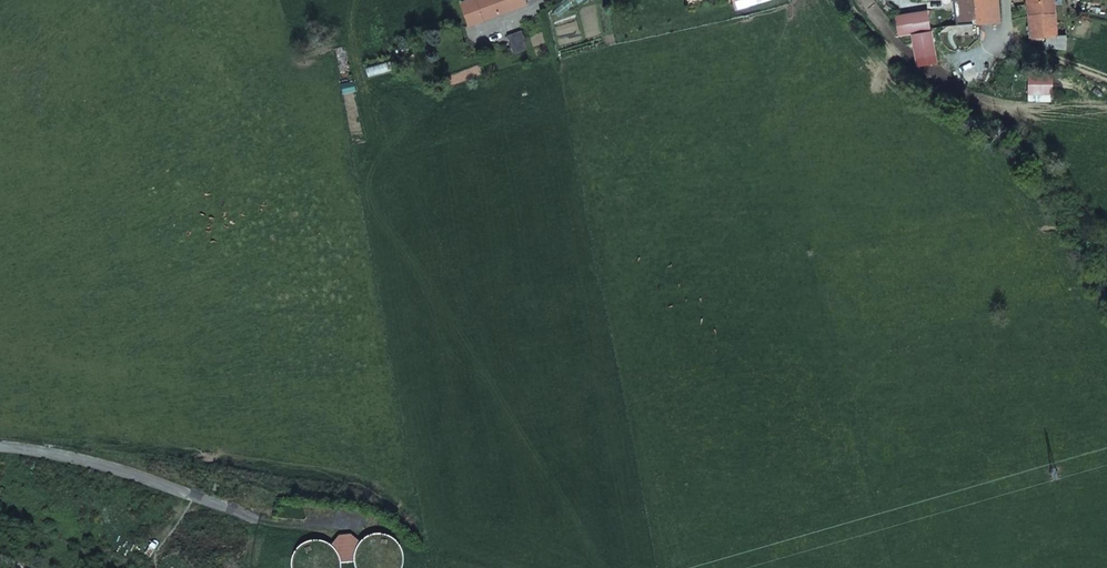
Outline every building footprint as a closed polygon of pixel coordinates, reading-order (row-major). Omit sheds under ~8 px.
[(524,4),(523,0),(465,0),(461,1),(468,22),(524,4)] [(738,10),(759,3),(758,0),(735,0),(738,10)] [(928,9),(926,0),(898,0),(900,13),(928,9)] [(997,0),(955,0),(956,23),(998,22),(997,0)] [(1029,38),(1044,37),(1056,37),(1055,13),(1054,0),(1026,0),(1029,38)] [(928,9),(900,13),(896,13),(899,33),(910,32),(931,29),(928,9)] [(931,29),(910,32),(914,58),(935,54),(931,29)] [(527,51),(520,31),(506,36),(512,56),(527,51)] [(1056,37),(1044,37),(1045,49),(1047,49),(1065,49),(1064,37),(1056,37)] [(330,548),(325,545),(319,543),(312,543),(306,546),(300,549),(296,553),(293,559),(292,564),(292,567),(340,567),(340,566),(340,561),(338,557),(355,556),(354,558),(354,561),(355,565),(356,567),(401,567),(402,567),(402,563),(403,560),(402,557),(402,554),(401,550),(399,547),(397,544),(395,542),(392,540),(389,538),(386,537),(381,536),(376,536),(373,536),(370,537),(367,539),(363,542),(359,545),(353,537),(337,538),(330,548)]
